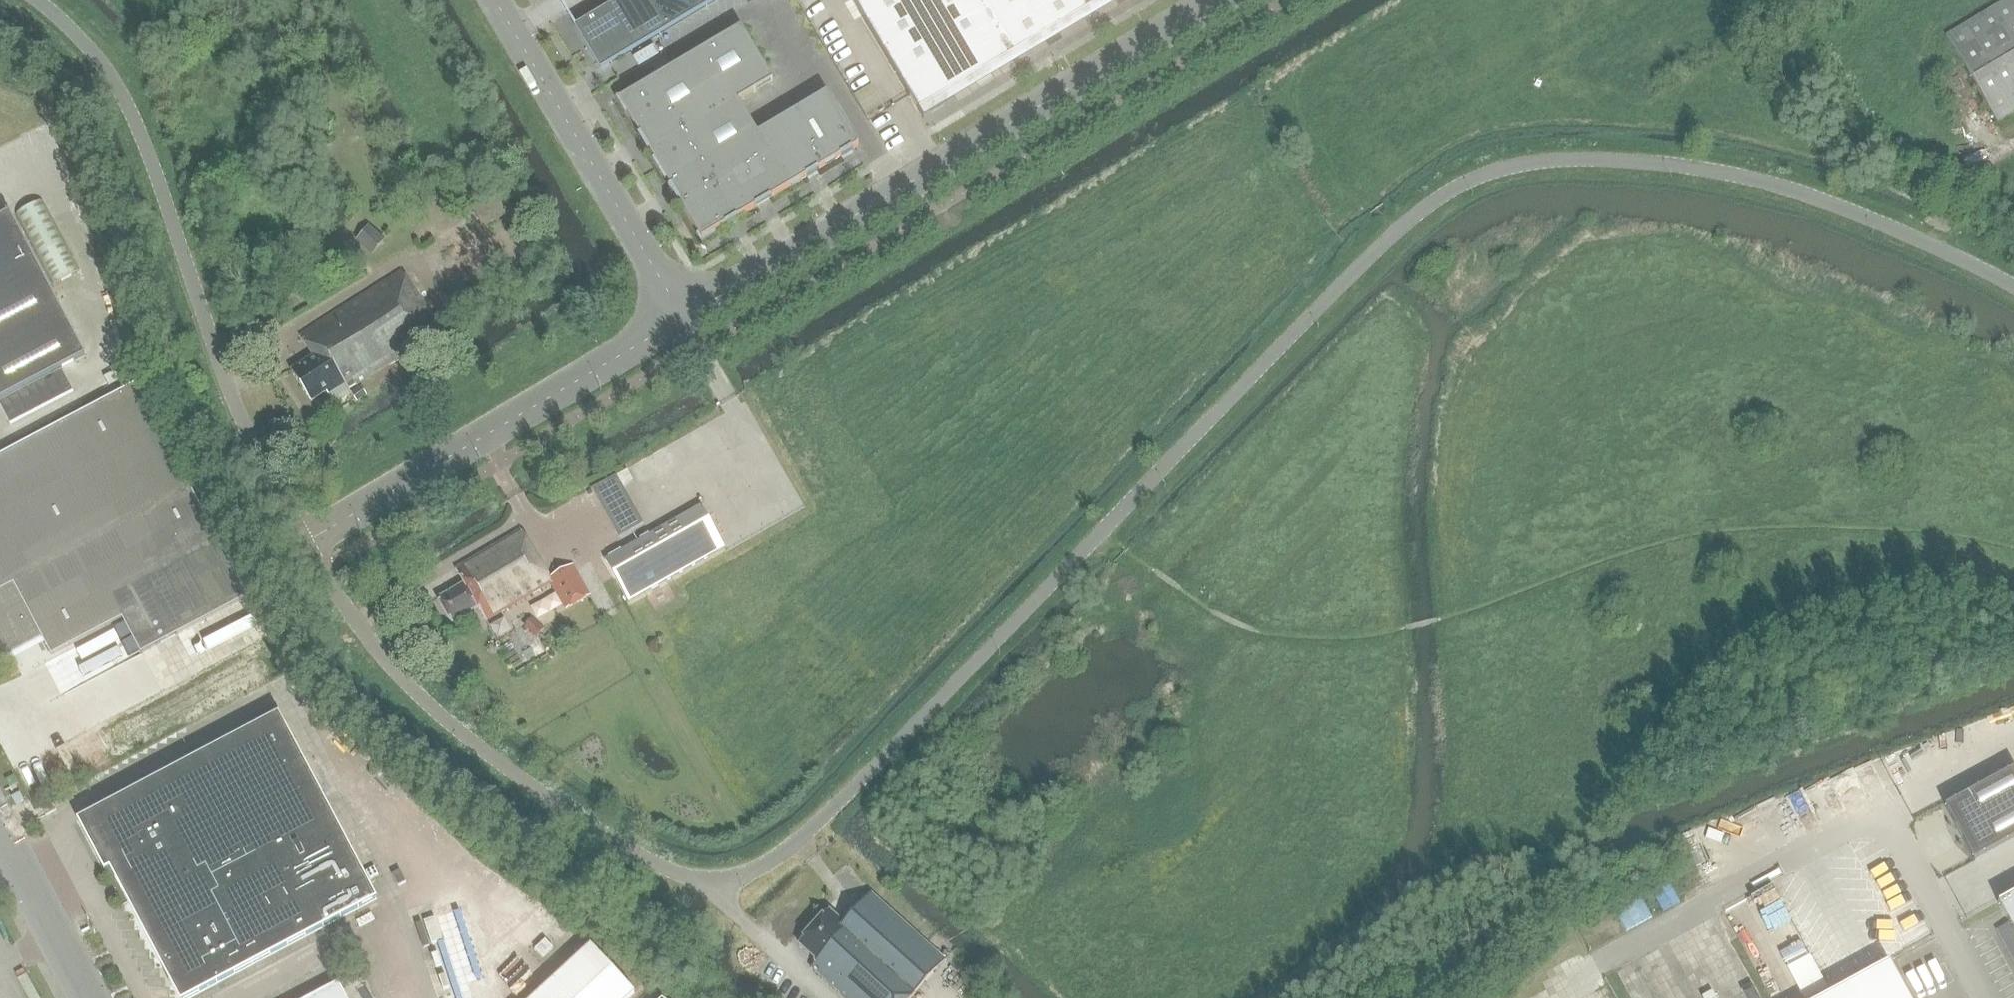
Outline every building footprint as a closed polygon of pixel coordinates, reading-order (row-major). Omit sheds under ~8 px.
[(622,28),(635,49),(652,38),(629,0),(622,0),(610,7),(622,28)] [(652,38),(669,28),(652,0),(629,0),(652,38)] [(669,28),(686,18),(675,0),(652,0),(669,28)] [(686,18),(703,8),(699,0),(675,0),(686,18)] [(1018,64),(1013,56),(1088,12),(1093,20),(1096,18),(1091,10),(1107,0),(853,0),(862,15),(861,16),(909,97),(919,112),(1010,58),(1015,66),(1018,64)] [(1986,105),(1998,124),(2013,114),(2013,0),(2004,0),(1945,35),(1986,105)] [(576,28),(588,49),(622,28),(610,7),(576,28)] [(620,99),(619,100),(640,136),(642,135),(651,150),(649,151),(671,188),(673,187),(682,202),(680,203),(702,239),(726,225),(725,223),(735,217),(736,219),(756,207),(755,205),(768,197),(769,199),(807,177),(806,175),(816,169),(817,171),(841,156),(840,154),(850,148),(851,150),(858,146),(857,145),(826,93),(758,133),(738,101),(773,80),(741,27),(620,99)] [(622,28),(588,49),(600,69),(635,49),(622,28)] [(80,271),(42,200),(15,214),(53,286),(80,271)] [(8,424),(73,390),(61,369),(86,356),(10,213),(0,218),(0,409),(8,424)] [(383,240),(367,227),(355,243),(371,256),(383,240)] [(311,358),(291,370),(310,400),(326,391),(328,394),(345,384),(349,389),(439,334),(400,271),(299,333),(304,341),(301,342),(311,358)] [(248,596),(135,383),(0,455),(0,660),(42,638),(51,655),(122,618),(141,653),(248,596)] [(361,387),(351,394),(357,403),(367,396),(361,387)] [(691,510),(605,559),(630,602),(681,573),(716,554),(691,510)] [(451,624),(477,608),(486,623),(551,583),(566,608),(590,594),(572,564),(549,578),(520,530),(454,570),(463,585),(437,602),(451,624)] [(536,638),(543,629),(530,618),(523,627),(536,638)] [(83,818),(178,997),(191,997),(377,899),(279,714),(83,818)] [(1944,807),(1973,860),(2013,837),(2013,768),(1944,807)] [(45,816),(56,811),(50,800),(40,805),(45,816)] [(842,997),(912,997),(945,961),(871,894),(844,924),(829,910),(823,917),(821,915),(801,938),(803,939),(797,946),(815,962),(809,969),(842,997)] [(1997,903),(2013,933),(2013,894),(1997,903)] [(2008,924),(1996,930),(2013,963),(2013,934),(2008,924)] [(545,940),(535,950),(542,958),(553,948),(545,940)] [(635,993),(591,946),(535,997),(629,997),(635,993)] [(1888,962),(1822,997),(1908,997),(1888,962)] [(1812,972),(1804,975),(1810,995),(1829,989),(1824,971),(1816,973),(1814,964),(1810,965),(1812,972)] [(339,983),(310,997),(346,997),(339,983)]
